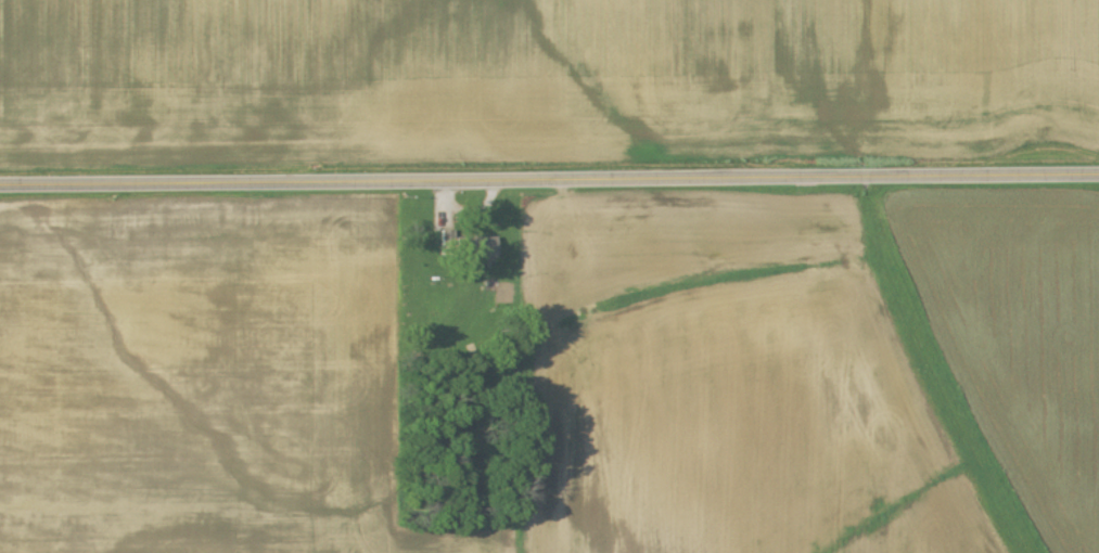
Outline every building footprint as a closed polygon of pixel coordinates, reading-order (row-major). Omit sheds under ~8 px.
[(496,259),(495,238),(459,239),(459,259),(496,259)]
